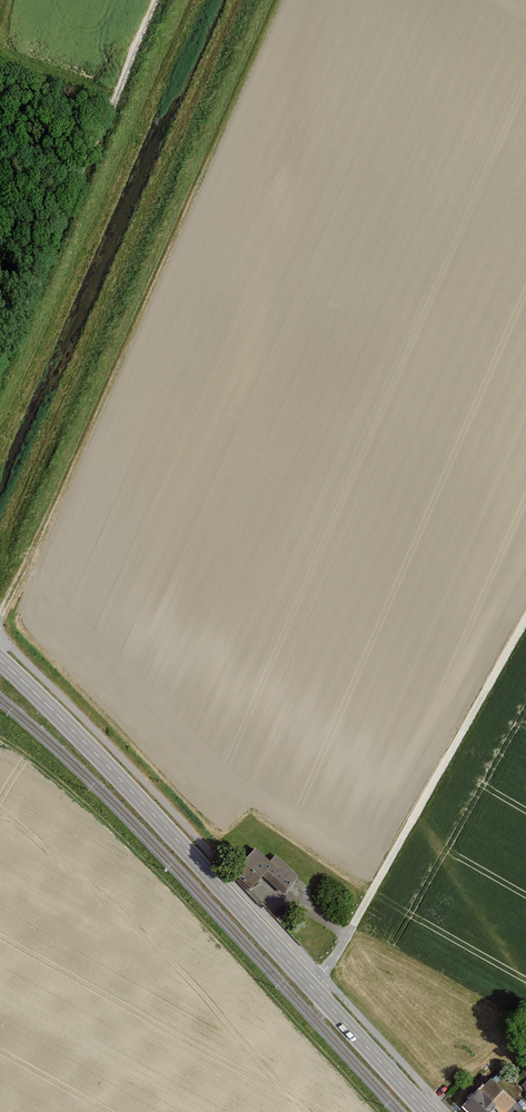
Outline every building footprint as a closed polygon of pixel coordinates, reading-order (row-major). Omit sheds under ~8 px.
[(270,862),(256,848),(234,872),(251,888),(263,875),(282,893),(298,876),(276,856),(270,862)] [(490,1079),(471,1099),(485,1111),(488,1111),(492,1108),(496,1111),(520,1111),(523,1109),(490,1079)] [(471,1099),(462,1108),(467,1111),(485,1111),(471,1099)]
